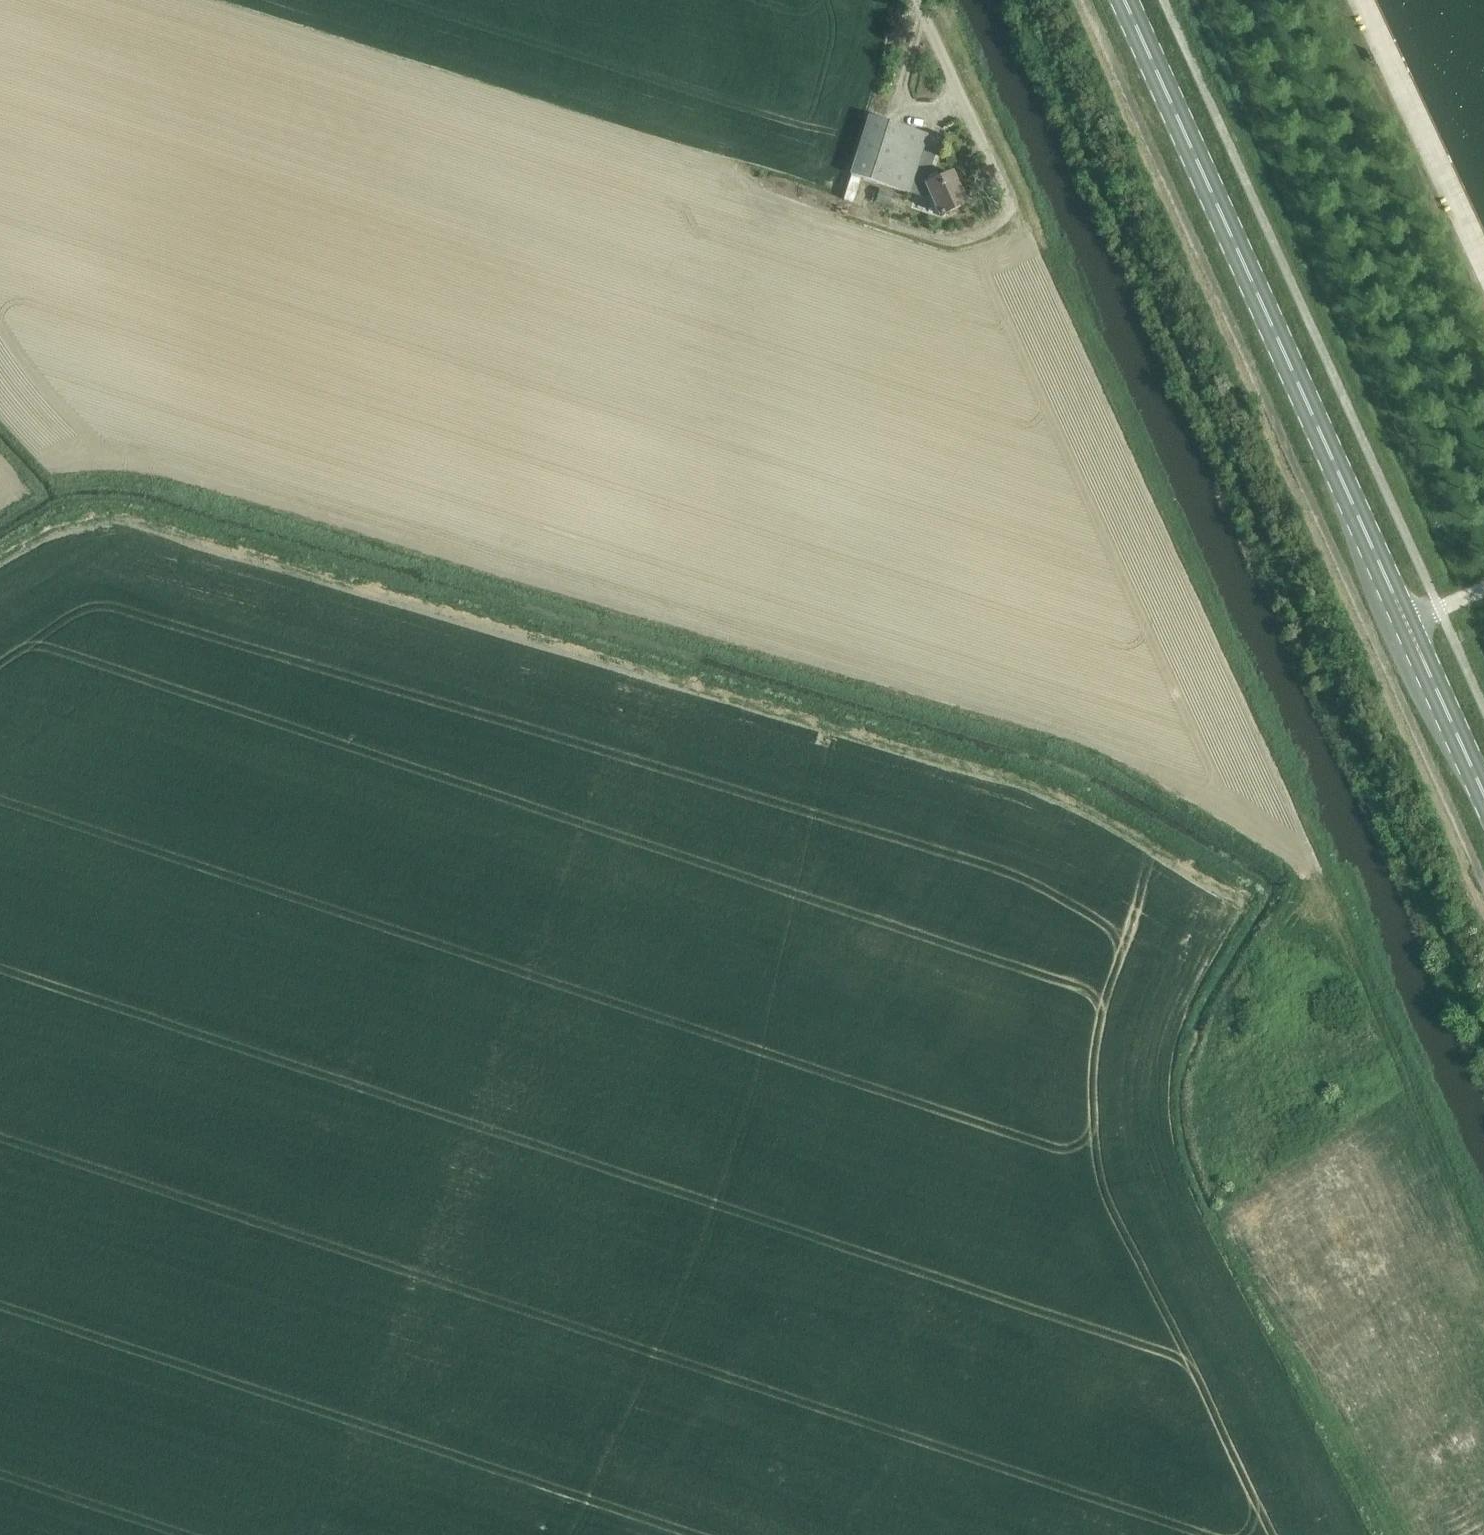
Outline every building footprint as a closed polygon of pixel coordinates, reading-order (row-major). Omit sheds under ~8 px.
[(869,116),(850,176),(920,197),(933,156),(921,153),(927,134),(869,116)] [(927,184),(941,215),(965,205),(951,174),(927,184)]
